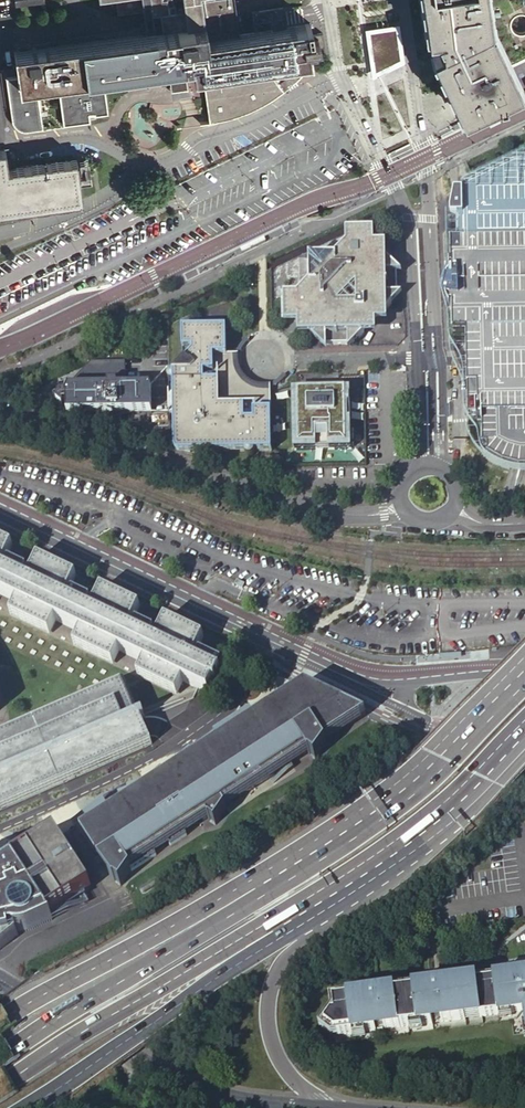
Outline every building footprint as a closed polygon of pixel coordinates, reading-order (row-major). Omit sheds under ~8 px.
[(16,77),(4,78),(10,122),(10,123),(11,125),(12,126),(14,128),(15,129),(17,130),(19,131),(21,132),(23,132),(27,132),(37,130),(42,130),(36,85),(68,81),(85,78),(99,76),(142,70),(144,85),(169,82),(170,84),(180,83),(186,82),(185,76),(193,75),(194,77),(202,75),(276,64),(273,46),(271,29),(238,34),(232,35),(227,0),(182,0),(184,9),(185,20),(161,24),(162,31),(154,32),(145,33),(13,52),(16,77)] [(117,14),(142,10),(148,9),(149,14),(151,14),(160,12),(168,11),(167,2),(182,0),(115,0),(117,14)] [(234,0),(227,0),(232,35),(238,34),(234,0)] [(429,47),(450,91),(454,99),(461,115),(480,108),(479,106),(502,96),(503,98),(519,87),(513,73),(508,63),(524,54),(524,0),(422,0),(429,47)] [(148,9),(142,10),(145,33),(154,32),(151,14),(149,14),(148,9)] [(168,11),(160,12),(161,21),(161,24),(185,20),(184,9),(168,11)] [(283,64),(288,63),(292,62),(310,60),(309,49),(307,35),(311,34),(309,23),(304,24),(287,27),(278,28),(271,29),(273,46),(276,64),(277,64),(279,64),(283,64)] [(396,28),(370,32),(374,59),(384,57),(386,67),(401,59),(398,39),(396,28)] [(322,32),(311,34),(307,35),(309,49),(324,47),(322,32)] [(375,72),(386,67),(384,57),(374,59),(375,68),(375,72)] [(250,110),(254,108),(255,107),(261,104),(271,98),(276,95),(277,94),(278,94),(283,90),(281,86),(274,78),(278,74),(277,64),(276,64),(202,75),(209,121),(218,120),(224,118),(231,117),(239,114),(244,112),(245,111),(247,111),(248,110),(250,110)] [(85,78),(86,85),(68,87),(58,89),(62,125),(88,122),(87,114),(92,113),(92,115),(106,113),(102,83),(100,83),(99,76),(85,78)] [(180,83),(170,84),(170,91),(187,88),(186,82),(180,83)] [(10,209),(82,199),(79,178),(76,159),(76,158),(7,168),(4,148),(0,148),(0,210),(10,209)] [(87,158),(76,159),(79,178),(90,176),(87,158)] [(374,231),(346,232),(346,245),(333,258),(310,259),(310,282),(302,291),(298,295),(284,296),(284,324),(298,324),(298,335),(312,335),(327,349),(327,345),(348,345),(348,350),(362,334),(376,334),(376,322),(388,322),(387,308),(401,293),(396,293),(396,272),(401,272),(386,257),(386,244),(374,244),(374,231)] [(182,322),(183,357),(187,352),(186,334),(190,334),(192,334),(195,334),(197,333),(199,331),(202,330),(205,329),(207,328),(208,327),(211,326),(214,326),(217,326),(220,326),(223,326),(226,326),(226,349),(230,348),(230,322),(182,322)] [(271,451),(271,447),(270,390),(267,391),(265,391),(262,391),(260,391),(257,390),(255,389),(253,389),(251,388),(248,387),(246,385),(245,384),(243,382),(241,380),(239,378),(238,376),(237,374),(236,372),(235,370),(234,368),(234,365),(234,363),(234,361),(234,359),(234,356),(234,353),(235,350),(236,348),(230,348),(226,349),(226,326),(223,326),(220,326),(217,326),(214,326),(211,326),(208,327),(207,328),(205,329),(202,330),(199,331),(197,333),(195,334),(192,334),(190,334),(186,334),(187,352),(183,357),(174,367),(171,367),(169,368),(169,369),(169,375),(169,376),(172,377),(174,377),(174,383),(174,386),(169,386),(169,407),(174,407),(174,416),(175,448),(190,452),(190,450),(200,450),(211,452),(211,450),(217,450),(221,450),(230,452),(230,449),(244,449),(254,449),(257,449),(257,451),(271,451)] [(244,348),(236,348),(235,350),(234,353),(234,356),(234,359),(234,361),(234,363),(234,365),(234,368),(235,370),(236,372),(237,374),(238,376),(239,378),(241,380),(243,382),(245,384),(246,385),(248,387),(251,388),(253,389),(255,389),(257,390),(260,391),(262,391),(265,391),(267,391),(270,390),(270,384),(266,384),(263,384),(260,384),(257,383),(255,383),(253,382),(251,381),(249,379),(247,378),(246,376),(244,375),(243,373),(242,371),(242,369),(241,366),(241,364),(240,362),(240,360),(240,358),(241,356),(241,354),(242,352),(243,350),(244,348)] [(126,407),(125,380),(125,355),(91,356),(73,377),(74,383),(69,383),(69,389),(65,389),(59,397),(66,403),(70,398),(73,398),(73,403),(73,408),(84,408),(91,415),(93,414),(94,413),(94,412),(95,410),(95,409),(95,408),(113,408),(126,407)] [(125,380),(126,407),(152,408),(151,380),(125,380)] [(296,390),(292,390),(292,450),(350,450),(349,389),(344,389),(296,390)] [(166,621),(154,645),(151,643),(155,634),(137,625),(133,634),(129,632),(141,609),(102,590),(91,614),(87,612),(91,603),(73,595),(69,603),(66,602),(75,583),(78,578),(39,559),(27,583),(23,582),(28,573),(10,564),(6,573),(2,571),(14,547),(0,541),(0,595),(18,604),(57,622),(82,634),(121,653),(145,665),(184,684),(202,692),(208,695),(213,685),(219,673),(222,666),(201,656),(197,665),(193,663),(205,640),(166,621)] [(27,583),(39,559),(14,547),(2,571),(6,573),(10,564),(28,573),(23,582),(27,583)] [(91,614),(102,590),(95,587),(93,591),(75,583),(66,602),(69,603),(73,595),(91,603),(87,612),(91,614)] [(57,622),(18,604),(12,617),(51,636),(57,622)] [(166,621),(154,615),(141,609),(129,632),(133,634),(137,625),(155,634),(151,643),(154,645),(166,621)] [(121,653),(82,634),(75,648),(114,667),(121,653)] [(229,651),(205,640),(193,663),(197,665),(201,656),(222,666),(229,651)] [(178,697),(184,684),(145,665),(139,679),(178,697)] [(117,704),(123,716),(115,720),(117,725),(138,717),(123,684),(0,737),(0,755),(117,704)] [(195,757),(80,829),(87,840),(99,859),(101,858),(104,863),(101,866),(111,882),(118,886),(128,871),(153,856),(147,839),(159,832),(168,847),(184,836),(180,818),(195,809),(203,820),(207,818),(208,820),(214,825),(225,809),(223,807),(308,754),(309,756),(315,761),(326,745),(324,743),(366,717),(306,688),(256,719),(249,708),(212,731),(219,742),(195,757)] [(153,743),(144,724),(142,719),(145,717),(144,714),(138,717),(117,725),(115,720),(123,716),(117,704),(0,755),(0,810),(153,743)] [(73,818),(80,829),(195,757),(187,746),(161,768),(160,765),(134,787),(132,783),(106,805),(100,796),(73,818)] [(11,926),(13,926),(14,927),(16,928),(17,928),(19,928),(21,928),(22,928),(24,928),(25,928),(27,927),(28,927),(30,926),(48,918),(45,913),(79,891),(81,893),(86,890),(88,886),(62,842),(58,844),(52,833),(55,832),(54,829),(7,850),(8,853),(0,856),(0,937),(8,934),(6,927),(11,926)] [(0,937),(0,945),(9,939),(8,934),(0,937)] [(331,1000),(332,1012),(333,1017),(325,1026),(339,1037),(376,1032),(375,1025),(384,1024),(385,1031),(410,1028),(422,1026),(433,1025),(432,1018),(441,1017),(442,1024),(466,1020),(465,1016),(481,1014),(482,1018),(499,1016),(512,1014),(524,1013),(524,975),(461,984),(447,985),(443,986),(438,987),(438,984),(428,986),(428,988),(424,988),(385,993),(381,994),(381,992),(371,993),(371,995),(348,998),(331,1000)]
